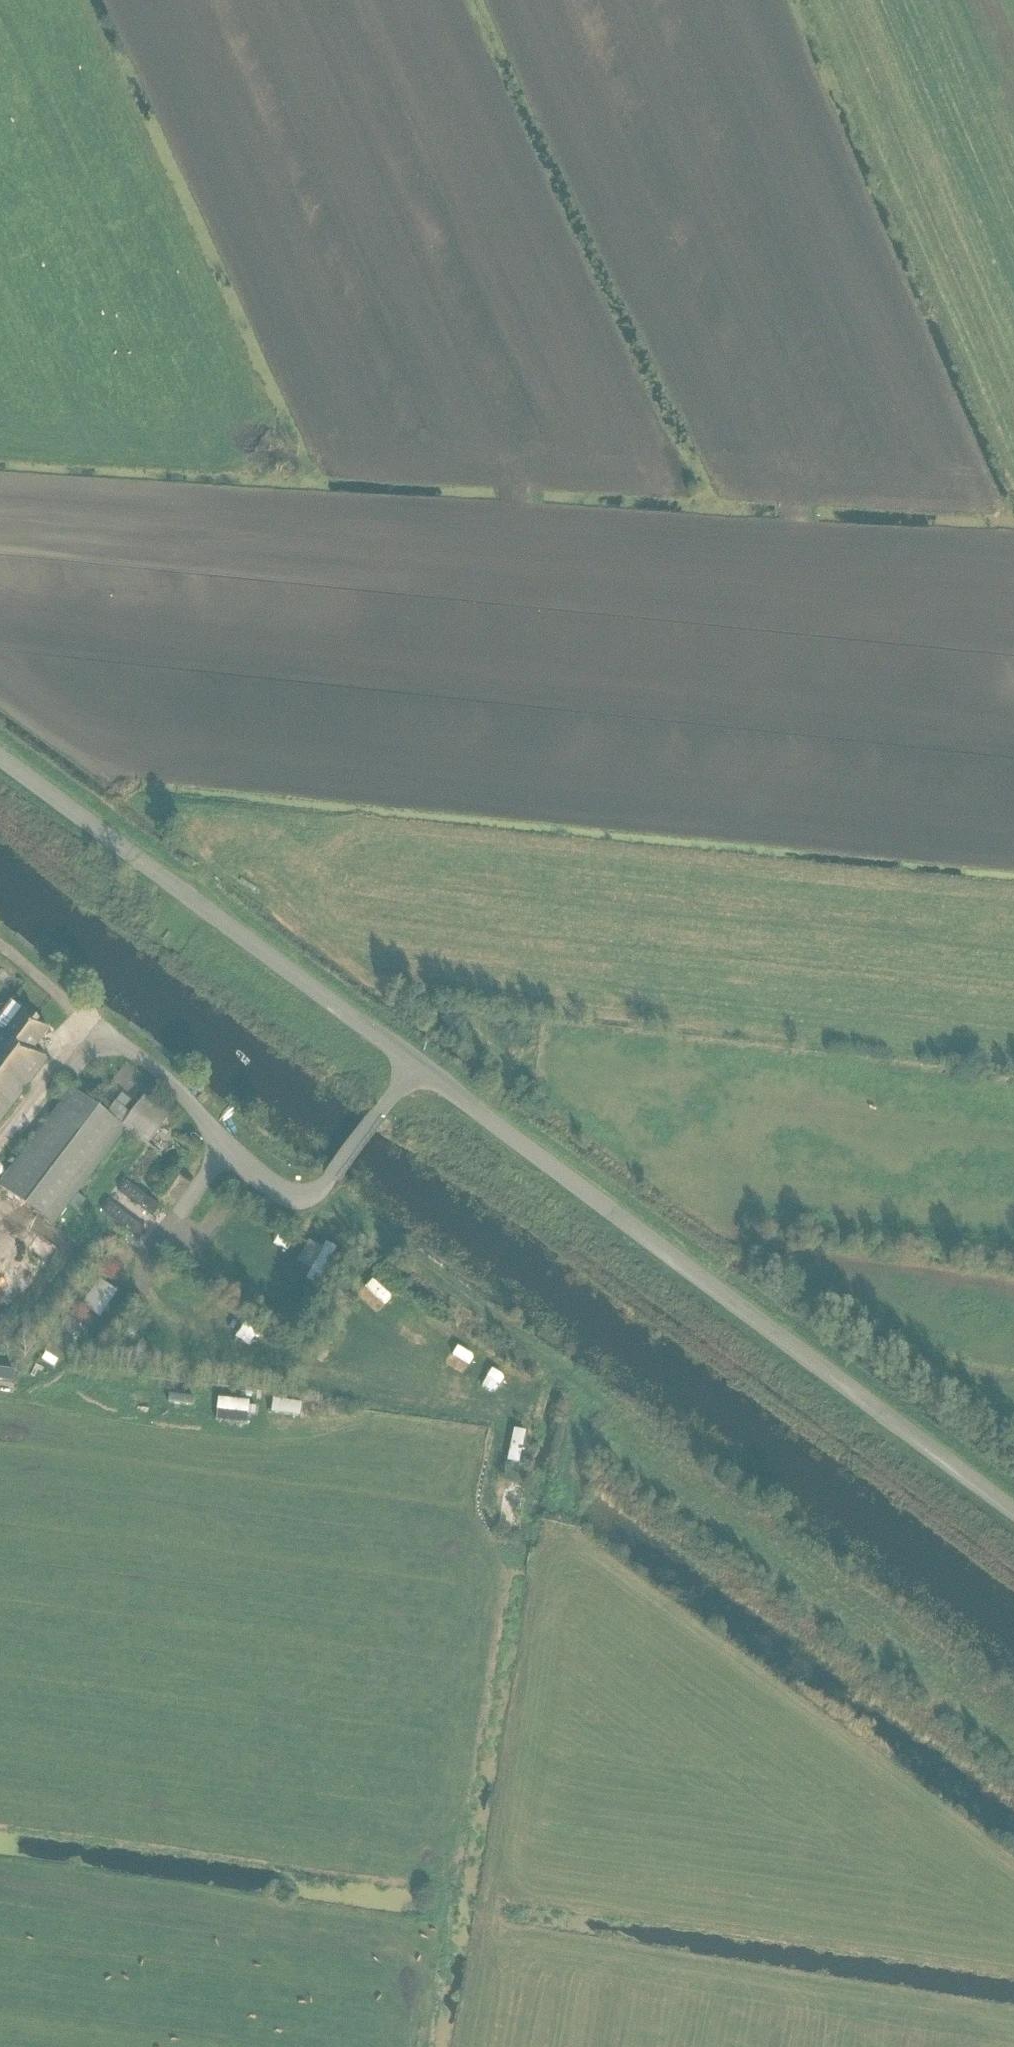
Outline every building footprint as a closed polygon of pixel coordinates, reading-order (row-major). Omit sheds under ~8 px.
[(42,1056),(33,1050),(48,1030),(22,1010),(6,1031),(2,1029),(0,1032),(0,1121),(47,1060),(42,1056)] [(52,1225),(123,1130),(125,1128),(122,1126),(123,1124),(127,1119),(111,1107),(111,1106),(106,1113),(61,1080),(52,1091),(63,1099),(0,1183),(0,1186),(52,1225)] [(111,1107),(127,1119),(123,1124),(122,1126),(125,1128),(123,1130),(146,1146),(169,1114),(142,1095),(130,1113),(115,1102),(111,1107)] [(164,1205),(127,1177),(120,1187),(157,1215),(164,1205)] [(147,1228),(110,1200),(103,1209),(140,1237),(147,1228)] [(98,1317),(116,1293),(98,1279),(80,1303),(98,1317)] [(422,1330),(427,1319),(380,1295),(374,1306),(422,1330)] [(330,1345),(339,1330),(330,1324),(320,1340),(330,1345)] [(267,1413),(297,1416),(298,1401),(268,1399),(267,1413)] [(509,1525),(513,1489),(500,1487),(496,1523),(509,1525)]
